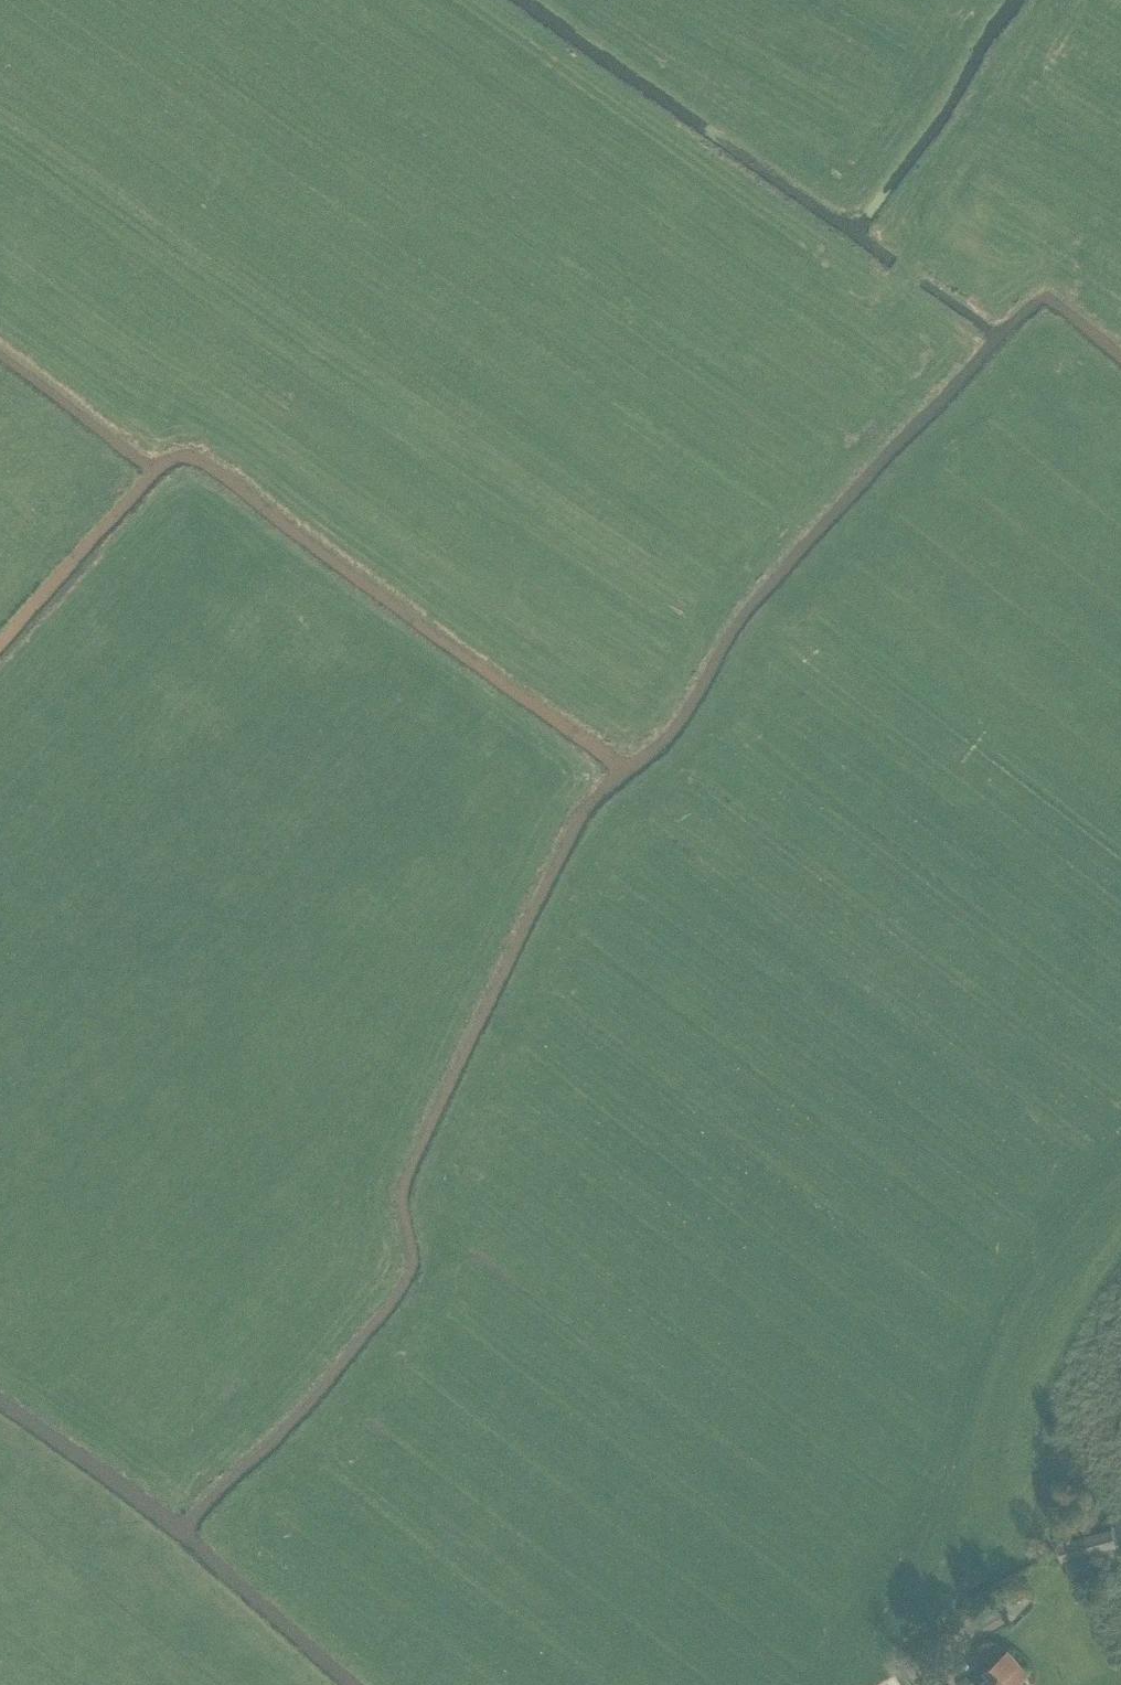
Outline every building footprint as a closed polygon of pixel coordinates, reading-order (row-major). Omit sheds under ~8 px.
[(1106,1547),(1101,1529),(1056,1541),(1061,1559),(1106,1547)] [(1015,1683),(1027,1673),(1008,1650),(990,1665),(995,1671),(978,1684),(1016,1684),(1015,1683)]
